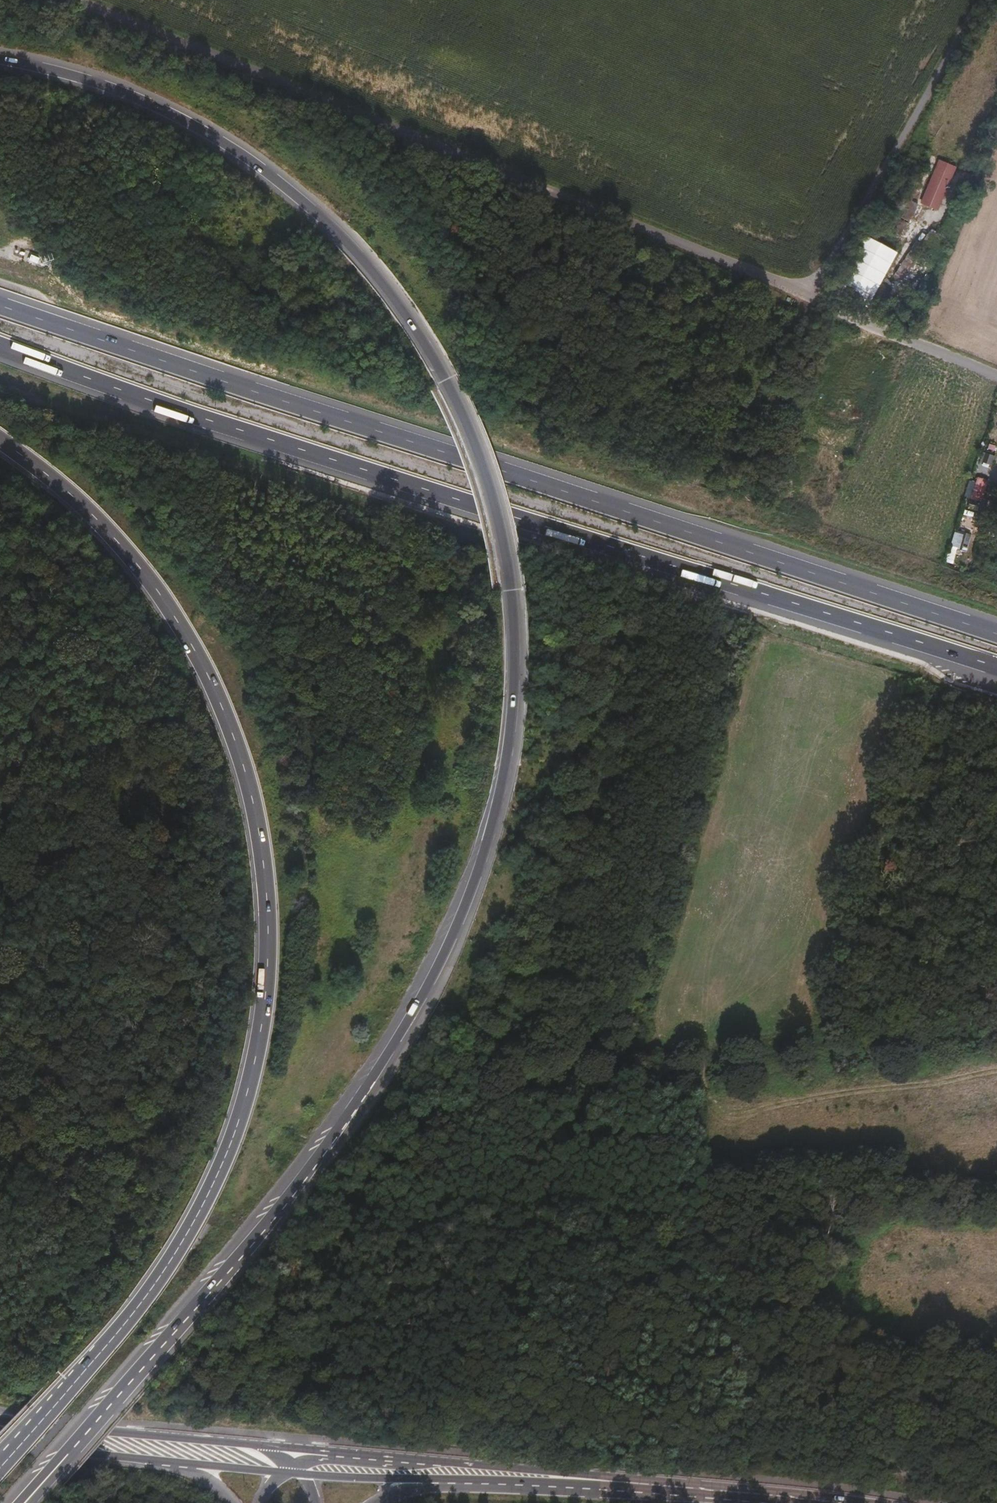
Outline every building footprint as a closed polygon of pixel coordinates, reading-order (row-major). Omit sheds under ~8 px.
[(936,159),(920,203),(942,211),(957,167),(936,159)] [(873,298),(894,252),(861,237),(843,276),(850,279),(845,290),(855,295),(857,290),(873,298)] [(952,547),(969,547),(969,533),(952,533),(952,547)] [(922,802),(925,792),(912,787),(908,798),(922,802)] [(299,1391),(303,1378),(294,1375),(289,1389),(299,1391)]
